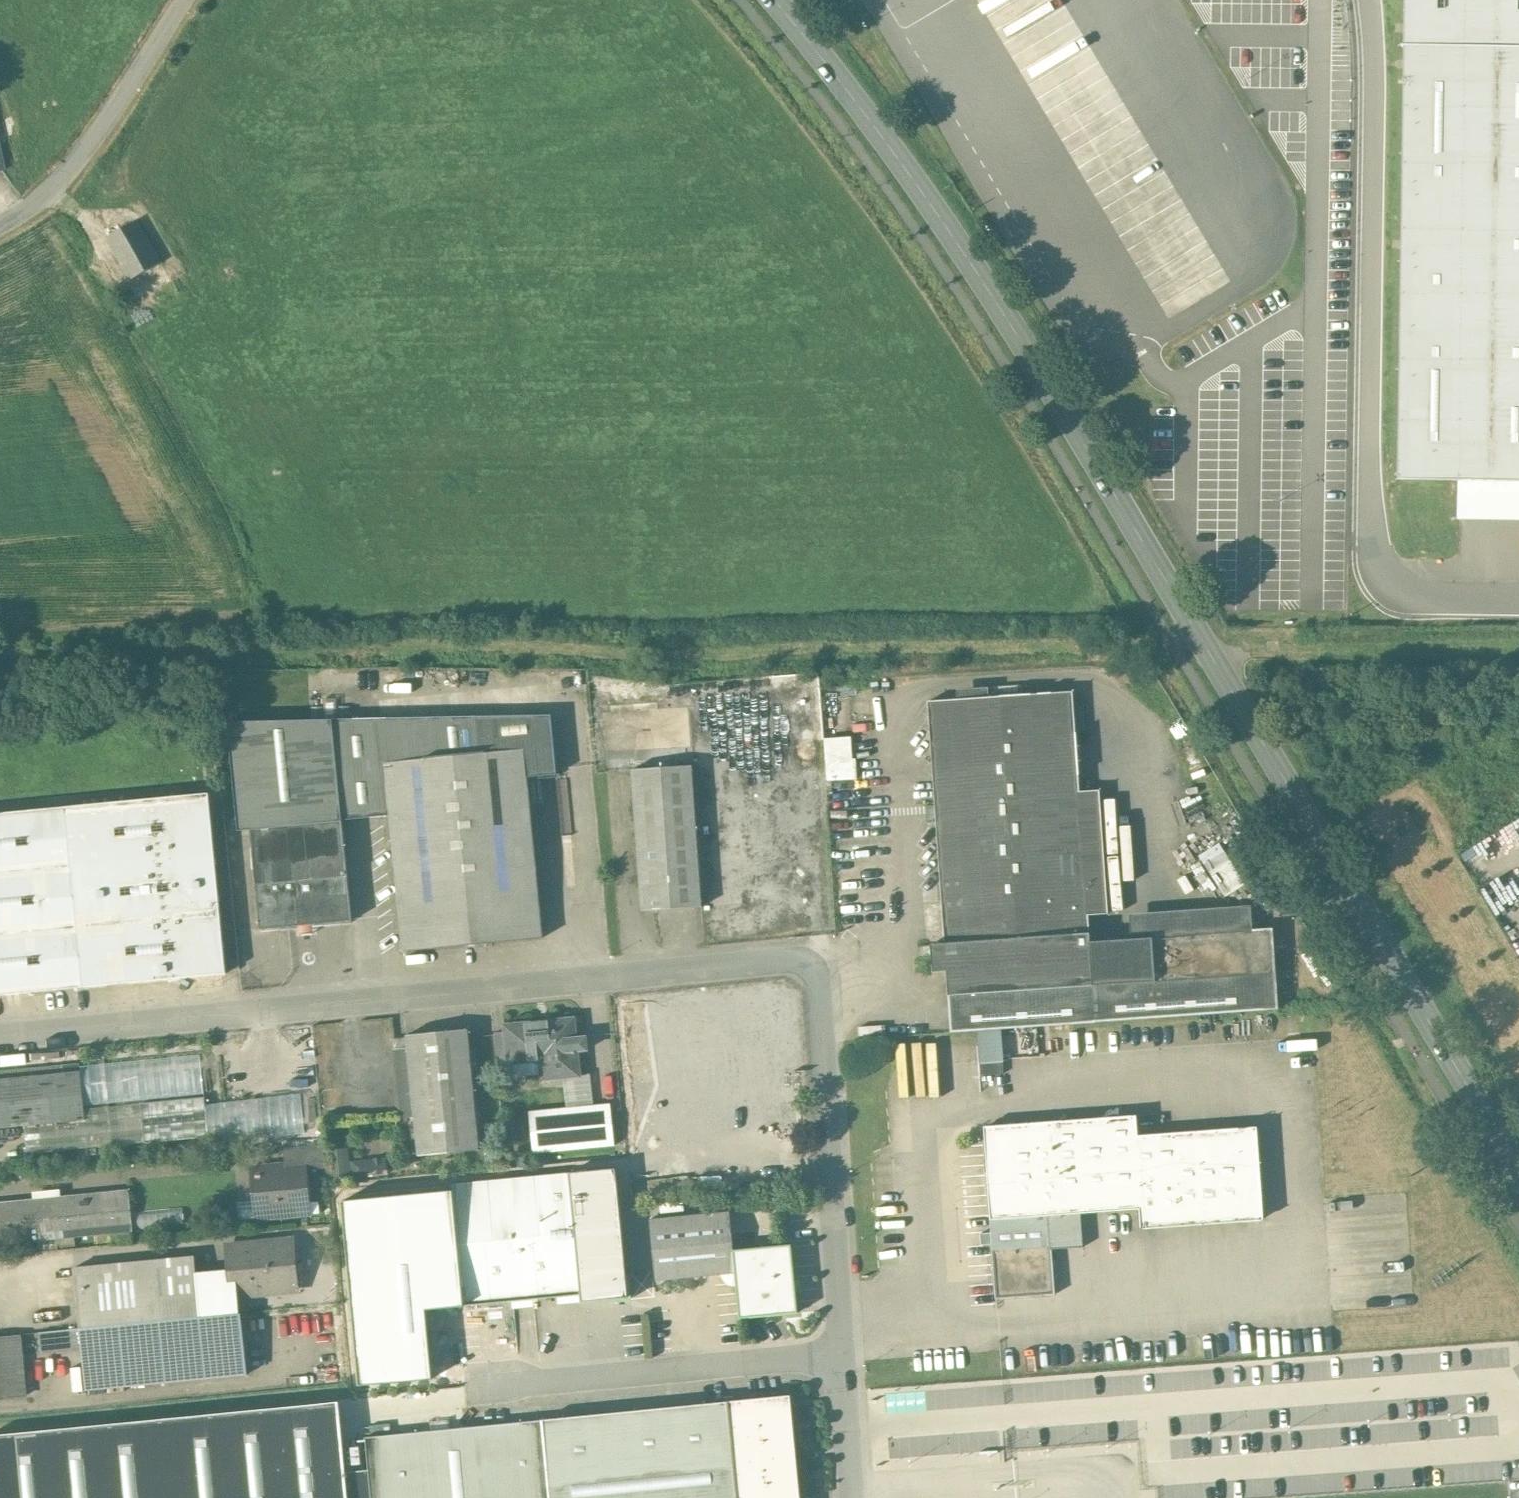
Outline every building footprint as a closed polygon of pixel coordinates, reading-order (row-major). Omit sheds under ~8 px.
[(1404,46),(1402,46),(1402,47),(1404,47),(1398,479),(1518,481),(1518,0),(1405,0),(1404,46)] [(161,263),(137,220),(107,237),(132,280),(161,263)] [(927,701),(944,943),(1090,933),(1089,915),(1108,914),(1099,790),(1080,792),(1073,691),(927,701)] [(552,715),(357,720),(366,818),(390,815),(386,763),(525,749),(527,777),(557,774),(552,715)] [(357,720),(229,722),(239,831),(251,829),(342,820),(366,818),(357,720)] [(850,737),(825,738),(826,760),(852,758),(850,737)] [(525,749),(386,763),(390,815),(400,922),(403,952),(415,951),(543,938),(538,888),(527,777),(525,749)] [(692,765),(632,769),(637,851),(650,850),(654,910),(701,907),(692,765)] [(0,815),(0,873),(72,866),(84,985),(225,972),(208,795),(0,815)] [(342,820),(251,829),(260,930),(352,921),(342,820)] [(0,873),(0,993),(84,985),(72,866),(0,873)] [(1272,928),(1090,941),(1093,985),(948,995),(951,1032),(1097,1022),(1278,1009),(1272,928)] [(944,943),(931,944),(933,972),(947,971),(948,995),(1093,985),(1090,941),(1090,933),(944,943)] [(574,1019),(506,1026),(509,1062),(546,1058),(548,1078),(579,1075),(574,1019)] [(468,1029),(407,1035),(409,1048),(415,1116),(419,1155),(480,1149),(468,1029)] [(409,1048),(395,1050),(401,1117),(415,1116),(409,1048)] [(0,1070),(0,1128),(86,1120),(80,1063),(0,1070)] [(610,1105),(530,1112),(534,1152),(614,1145),(610,1105)] [(1136,1116),(984,1126),(988,1173),(987,1173),(991,1232),(981,1233),(982,1245),(992,1244),(996,1298),(1055,1294),(1052,1250),(1052,1247),(1055,1247),(1055,1242),(1050,1243),(1049,1216),(1051,1216),(1051,1215),(1082,1213),(1140,1208),(1141,1228),(1243,1220),(1237,1130),(1176,1134),(1176,1133),(1137,1136),(1136,1116)] [(1257,1128),(1237,1130),(1243,1220),(1264,1219),(1257,1128)] [(325,1144),(286,1148),(287,1164),(306,1162),(307,1168),(327,1166),(325,1144)] [(287,1164),(251,1167),(256,1219),(311,1214),(307,1168),(306,1162),(287,1164)] [(616,1168),(569,1173),(580,1295),(581,1301),(613,1298),(613,1302),(615,1302),(614,1301),(631,1299),(629,1276),(630,1276),(630,1274),(626,1275),(616,1168)] [(569,1173),(453,1184),(464,1306),(580,1295),(569,1173)] [(0,1202),(0,1244),(133,1231),(129,1190),(0,1202)] [(240,1202),(240,1218),(251,1218),(251,1202),(240,1202)] [(730,1212),(650,1220),(656,1280),(735,1272),(736,1272),(734,1250),(730,1212)] [(1082,1213),(1051,1215),(1051,1216),(1049,1216),(1050,1243),(1055,1242),(1055,1247),(1052,1247),(1052,1250),(1085,1247),(1082,1213)] [(288,1240),(232,1246),(235,1274),(238,1295),(293,1290),(288,1240)] [(791,1245),(734,1250),(736,1272),(735,1272),(740,1318),(798,1313),(791,1245)] [(196,1256),(75,1267),(81,1329),(201,1317),(198,1278),(196,1256)] [(235,1274),(198,1278),(201,1317),(240,1313),(238,1295),(235,1274)] [(201,1317),(81,1329),(82,1341),(87,1390),(247,1374),(241,1313),(240,1313),(201,1317)] [(81,1329),(40,1333),(42,1350),(77,1347),(76,1341),(82,1341),(81,1329)] [(0,1336),(0,1398),(25,1396),(19,1335),(0,1336)] [(729,1401),(729,1402),(738,1497),(800,1497),(791,1395),(729,1401)] [(543,1420),(550,1497),(738,1497),(729,1402),(729,1401),(543,1420)] [(0,1434),(0,1497),(372,1497),(369,1470),(346,1472),(339,1402),(0,1434)] [(366,1437),(369,1470),(372,1497),(550,1497),(543,1420),(366,1437)]
